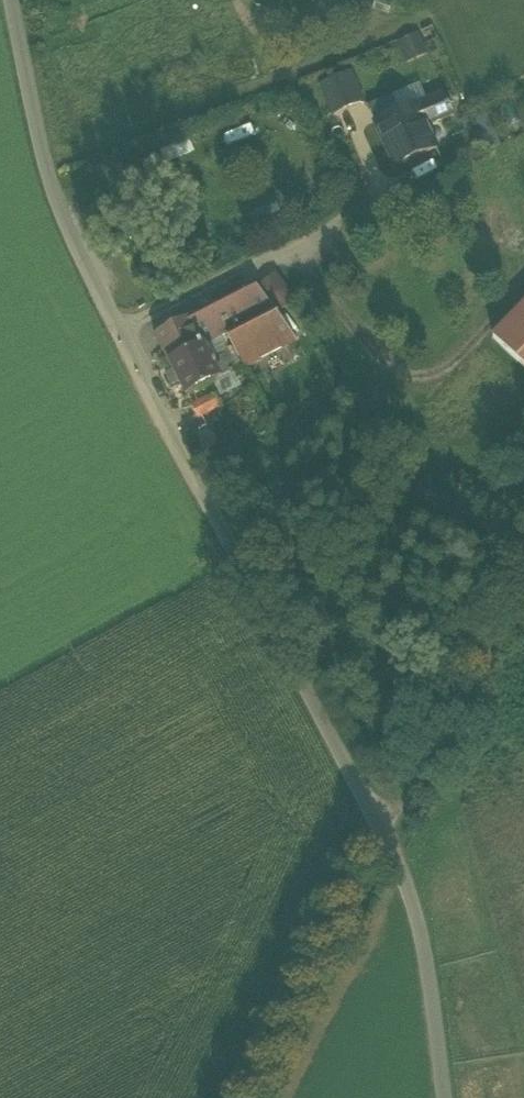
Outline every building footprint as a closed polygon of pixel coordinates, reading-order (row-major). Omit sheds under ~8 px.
[(419,33),(396,43),(405,64),(428,55),(419,33)] [(323,86),(334,112),(362,100),(351,74),(323,86)] [(394,96),(400,111),(418,103),(427,100),(420,85),(394,96)] [(418,103),(427,125),(454,114),(445,92),(427,100),(418,103)] [(369,106),(376,121),(400,111),(394,96),(369,106)] [(375,121),(395,166),(437,148),(427,125),(418,103),(400,111),(376,121),(375,121)] [(273,195),(249,206),(257,223),(281,213),(273,195)] [(276,272),(257,286),(274,308),(277,313),(296,297),(276,272)] [(227,333),(274,308),(257,286),(255,283),(155,335),(170,363),(205,345),(221,336),(227,333)] [(523,367),(523,306),(494,337),(523,367)] [(277,313),(274,308),(227,333),(239,357),(241,356),(245,365),(297,338),(277,313)] [(234,371),(238,369),(221,336),(205,345),(221,378),(234,371)] [(221,378),(205,345),(170,363),(174,371),(179,381),(186,395),(214,381),(221,378)] [(172,384),(179,381),(174,371),(167,375),(172,384)] [(242,387),(234,371),(221,378),(214,381),(222,397),(242,387)] [(192,405),(198,418),(220,406),(214,394),(192,405)]
